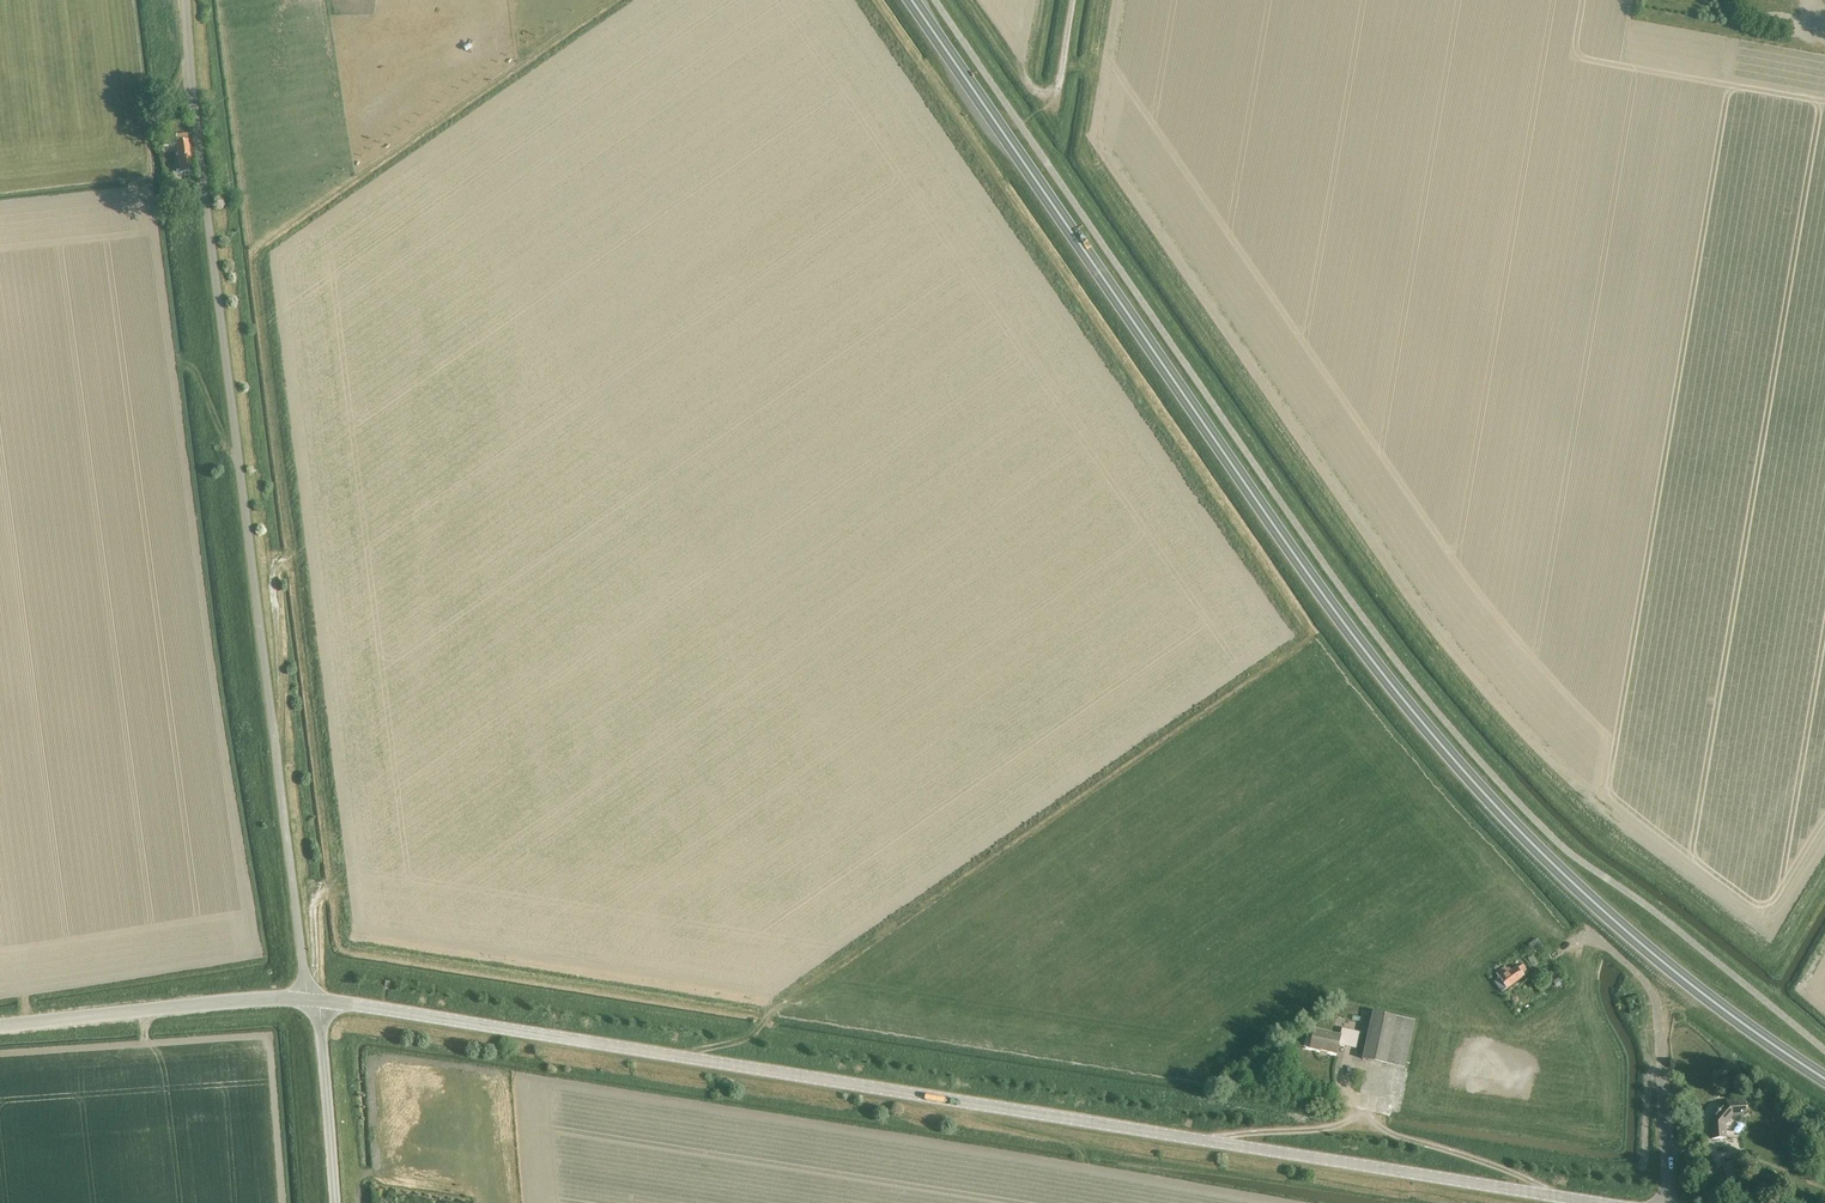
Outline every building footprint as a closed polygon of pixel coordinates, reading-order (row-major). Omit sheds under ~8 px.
[(163,146),(170,145),(169,133),(161,134),(163,146)] [(180,173),(192,172),(187,133),(176,135),(177,142),(176,142),(180,173)] [(1505,970),(1503,967),(1495,973),(1498,978),(1493,982),(1500,992),(1527,973),(1521,965),(1517,968),(1516,967),(1509,971),(1507,968),(1505,970)] [(1559,977),(1552,982),(1557,988),(1564,983),(1559,977)] [(1630,1014),(1642,1011),(1638,997),(1626,1000),(1630,1014)] [(1368,1013),(1361,1011),(1361,1010),(1349,1007),(1346,1018),(1359,1021),(1365,1022),(1368,1013)] [(1414,1021),(1373,1012),(1362,1059),(1404,1068),(1414,1021)] [(1340,1035),(1314,1029),(1310,1048),(1336,1054),(1338,1045),(1345,1046),(1349,1030),(1342,1028),(1340,1035)] [(1278,1051),(1287,1052),(1289,1044),(1279,1042),(1278,1051)] [(1727,1103),(1711,1120),(1713,1139),(1725,1138),(1724,1125),(1733,1115),(1746,1114),(1745,1101),(1727,1103)] [(1737,1161),(1722,1166),(1728,1183),(1743,1179),(1737,1161)] [(1685,1164),(1686,1173),(1694,1172),(1693,1163),(1685,1164)]
